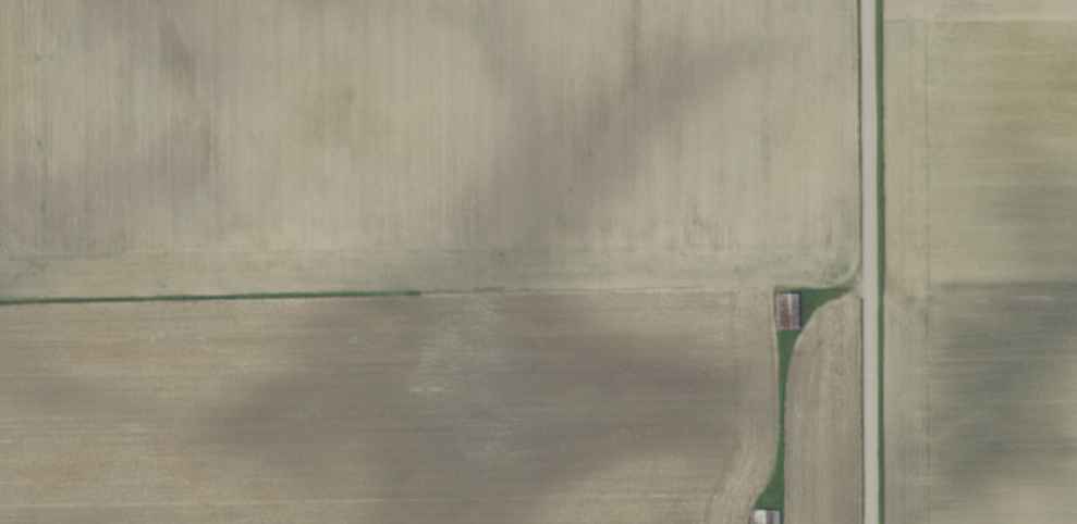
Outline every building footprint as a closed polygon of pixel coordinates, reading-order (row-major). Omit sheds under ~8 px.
[(774,293),(774,327),(783,327),(783,310),(793,310),(793,293),(774,293)] [(776,510),(750,509),(749,523),(775,523),(776,510)]
